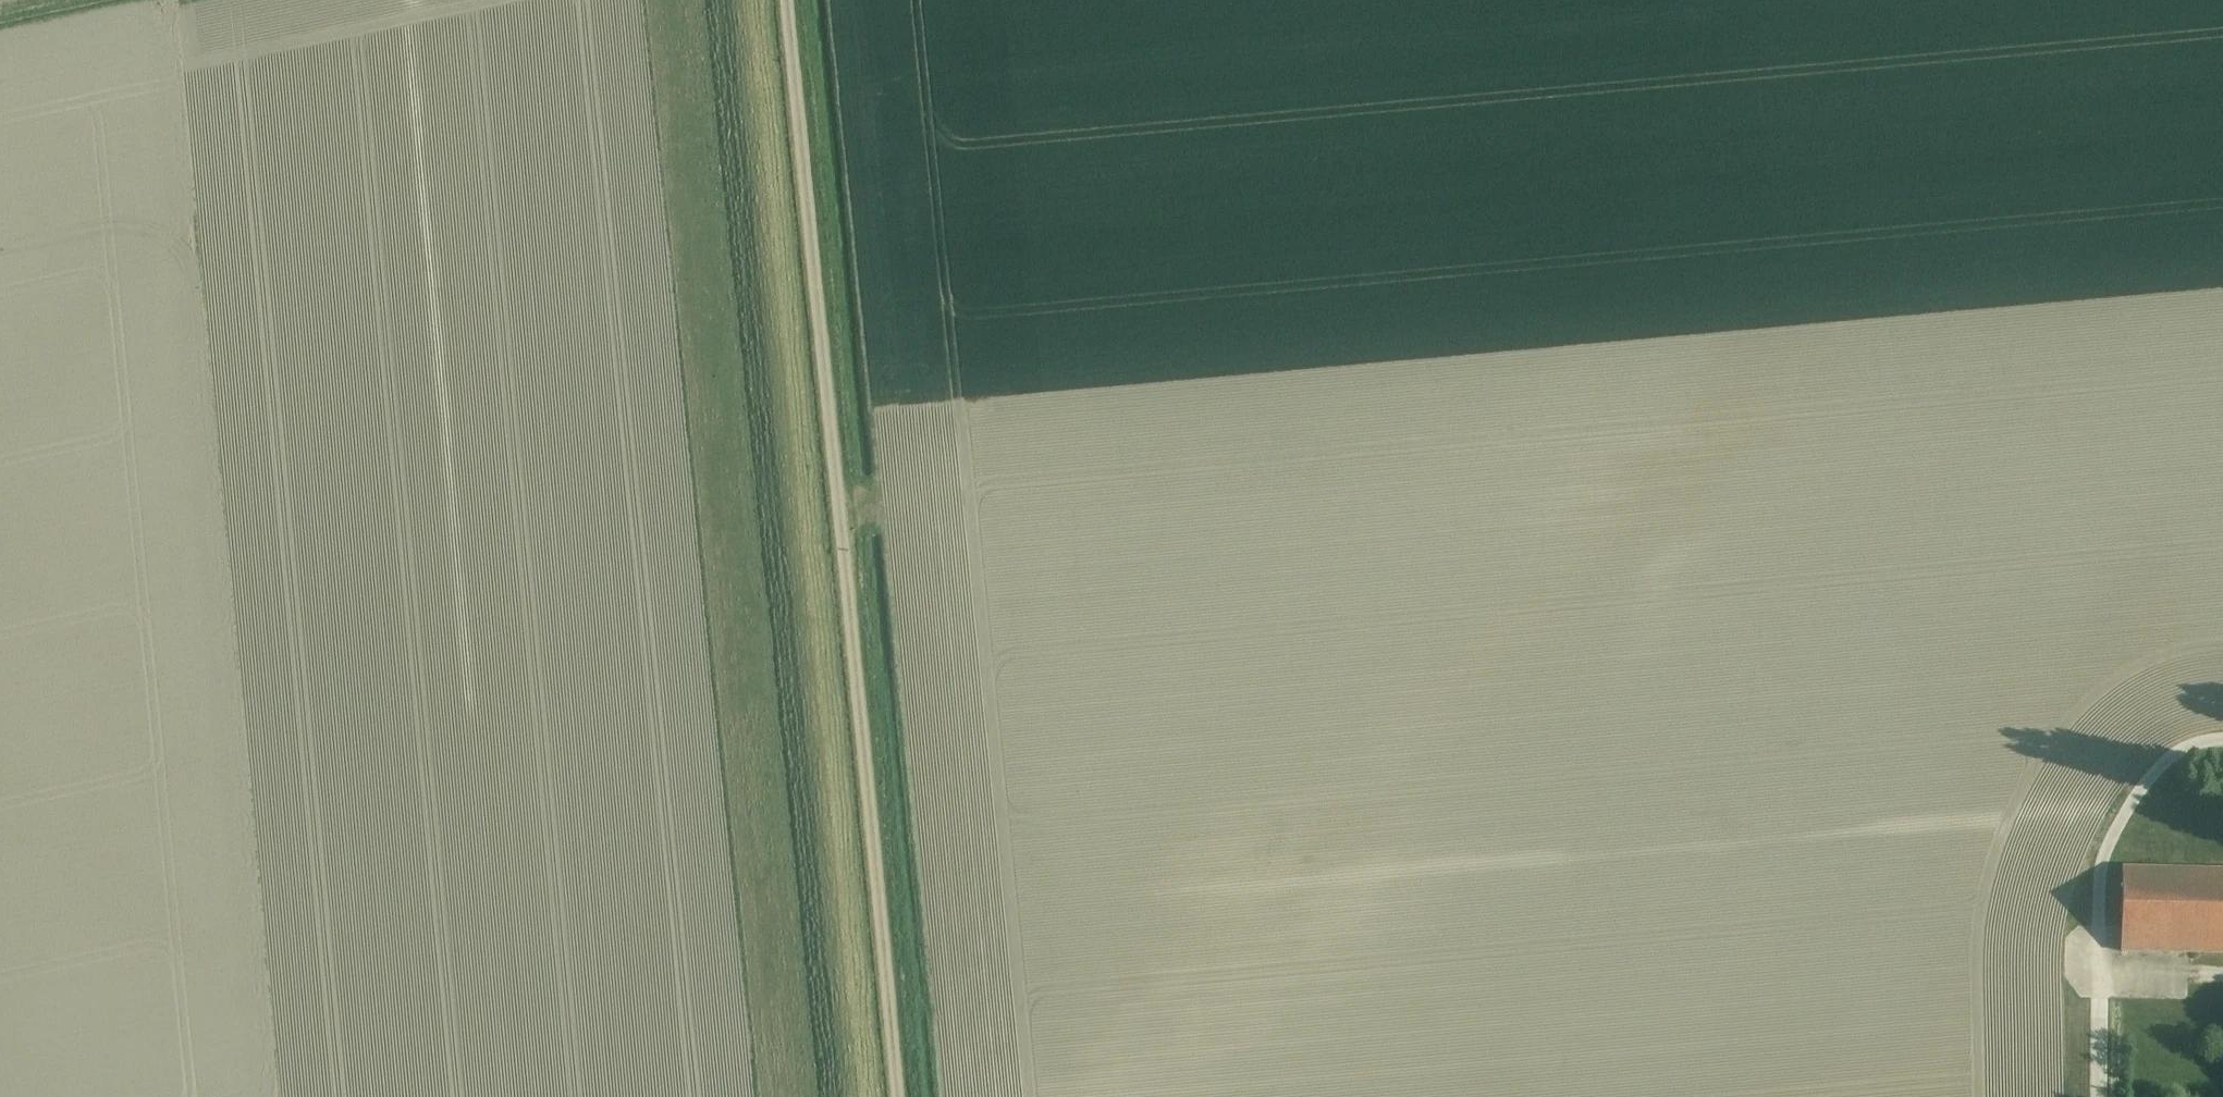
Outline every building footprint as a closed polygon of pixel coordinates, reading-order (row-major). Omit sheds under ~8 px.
[(2121,866),(2119,949),(2222,952),(2222,869),(2121,866)]
